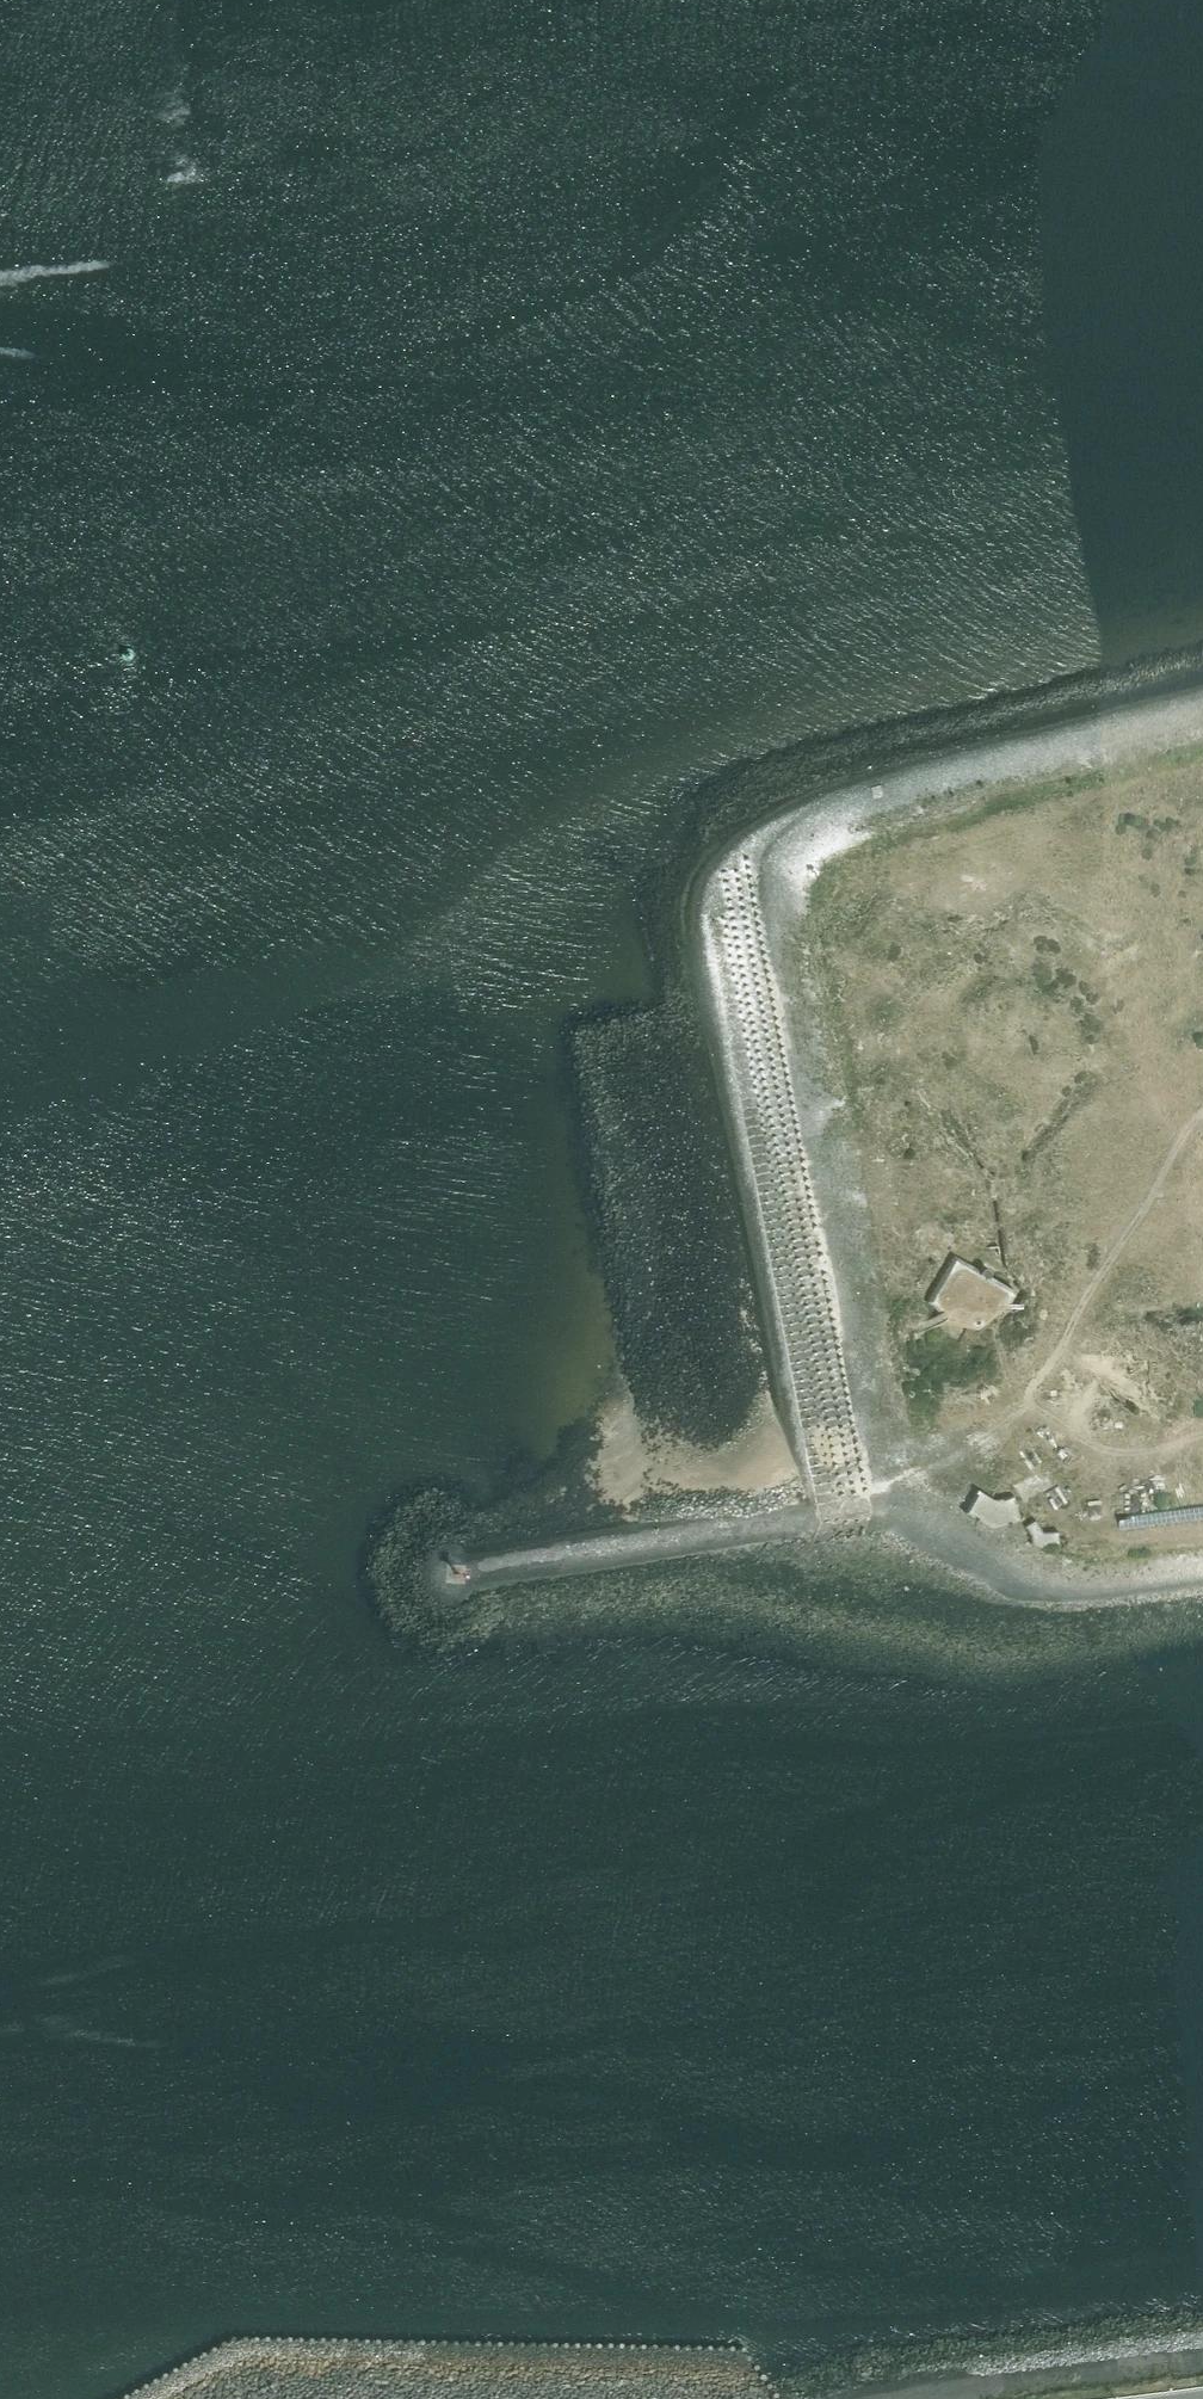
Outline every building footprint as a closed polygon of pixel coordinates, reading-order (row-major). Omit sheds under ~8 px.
[(1014,1291),(1000,1282),(987,1275),(988,1273),(987,1270),(986,1268),(983,1268),(981,1268),(979,1271),(953,1254),(925,1301),(936,1312),(924,1320),(928,1327),(940,1321),(975,1328),(1002,1308),(1021,1308),(1022,1304),(1008,1302),(1014,1291)] [(1021,1450),(1028,1462),(1036,1457),(1029,1445),(1021,1450)] [(1051,1495),(1059,1490),(1036,1457),(1028,1462),(1037,1476),(998,1501),(1014,1498),(1014,1501),(1042,1483),(1051,1495)] [(995,1502),(981,1490),(968,1506),(991,1524),(1018,1519),(1014,1501),(1014,1498),(998,1501),(995,1502)] [(1066,1502),(1059,1490),(1051,1495),(1058,1507),(1066,1502)] [(1118,1520),(1120,1529),(1202,1518),(1202,1509),(1118,1520)] [(1024,1521),(1022,1521),(1025,1528),(1027,1535),(1027,1545),(1027,1549),(1029,1550),(1031,1551),(1033,1553),(1035,1554),(1036,1554),(1037,1554),(1039,1553),(1040,1552),(1042,1551),(1044,1549),(1046,1548),(1047,1547),(1048,1547),(1062,1545),(1060,1530),(1046,1532),(1044,1532),(1043,1532),(1042,1530),(1039,1524),(1037,1517),(1036,1516),(1035,1517),(1033,1517),(1031,1518),(1029,1519),(1028,1519),(1026,1520),(1024,1521)]
